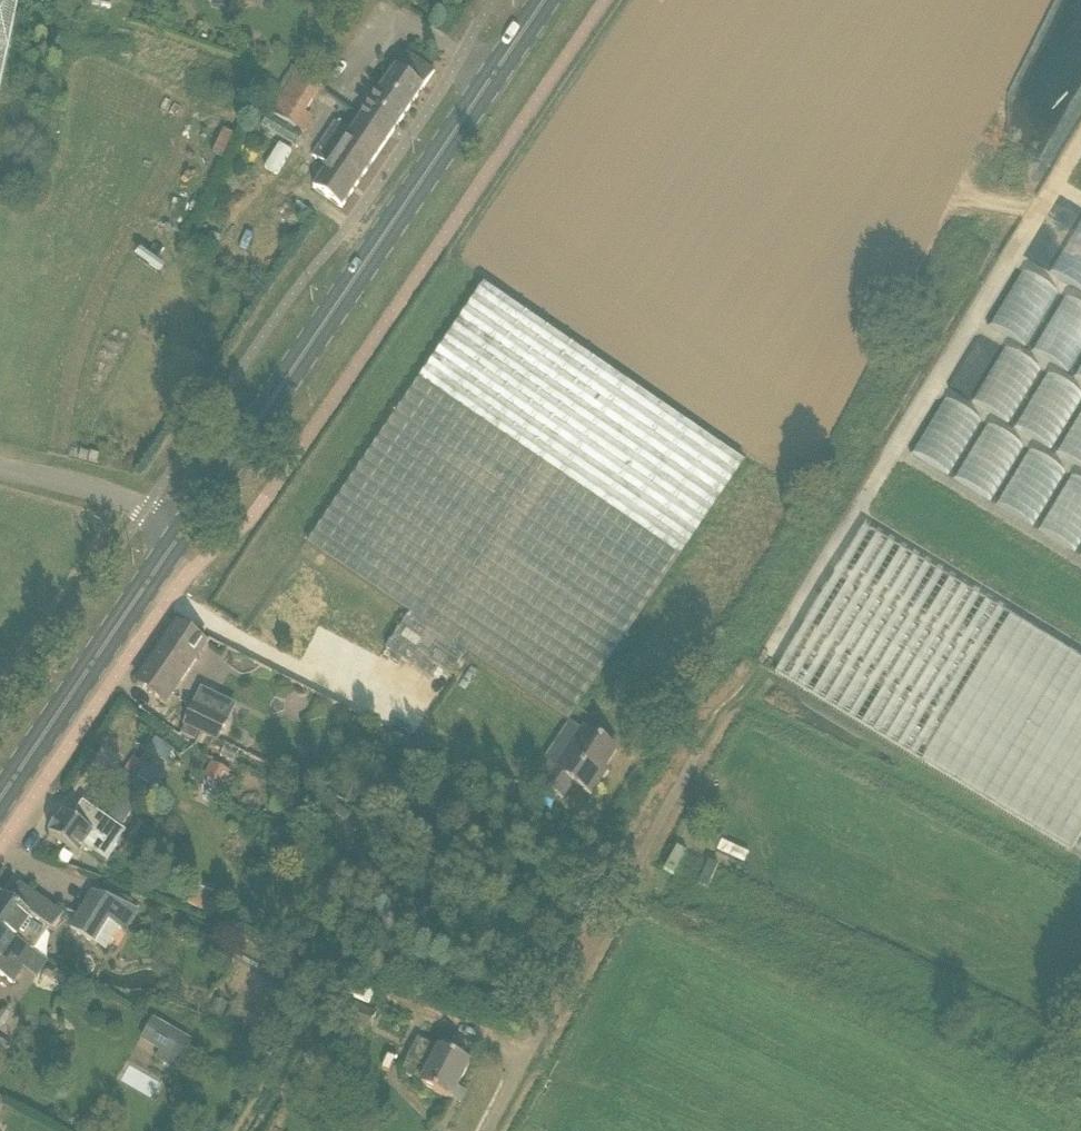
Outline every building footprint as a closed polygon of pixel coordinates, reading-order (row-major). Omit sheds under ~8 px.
[(21,0),(0,0),(0,96),(21,0)] [(214,5),(233,8),(234,0),(215,0),(214,5)] [(314,189),(342,208),(435,72),(407,52),(352,132),(337,122),(314,156),(329,166),(314,189)] [(283,83),(315,101),(324,85),(292,67),(283,83)] [(412,616),(467,653),(570,724),(746,465),(503,297),(485,284),(308,544),(326,557),(412,616)] [(1010,421),(1021,396),(1008,390),(1009,387),(987,377),(974,404),(1010,421)] [(1040,417),(1030,410),(1024,419),(1024,420),(1019,427),(1046,446),(1065,420),(1046,407),(1040,417)] [(1080,465),(1080,418),(1077,417),(1060,456),(1080,465)] [(1064,543),(1070,533),(1054,523),(1048,533),(1064,543)] [(866,528),(777,674),(1069,851),(1080,832),(1080,658),(866,528)] [(467,653),(412,616),(394,639),(386,651),(432,682),(440,670),(451,677),(467,653)] [(179,625),(138,685),(164,702),(205,642),(179,625)] [(219,745),(229,725),(230,722),(195,705),(184,728),(219,745)] [(549,763),(537,780),(563,798),(574,782),(592,794),(603,778),(600,776),(617,750),(584,728),(557,769),(549,763)] [(175,752),(157,739),(148,752),(166,765),(175,752)] [(122,828),(159,773),(145,764),(124,795),(108,819),(122,828)] [(231,773),(212,764),(206,777),(225,786),(231,773)] [(84,846),(101,858),(122,828),(108,819),(84,802),(72,818),(65,813),(61,819),(60,819),(50,834),(79,854),(84,846)] [(0,899),(0,926),(34,948),(49,926),(54,930),(64,915),(20,886),(11,901),(3,895),(0,899)] [(137,909),(122,903),(93,893),(71,929),(98,945),(111,921),(125,929),(137,909)] [(34,948),(0,926),(0,973),(16,984),(29,966),(41,974),(50,959),(34,948)] [(331,994),(327,1002),(374,1023),(377,1015),(331,994)] [(192,1042),(174,1031),(162,1050),(158,1058),(177,1069),(192,1042)] [(401,1074),(417,1082),(452,1100),(470,1065),(424,1042),(413,1063),(408,1061),(401,1074)]
